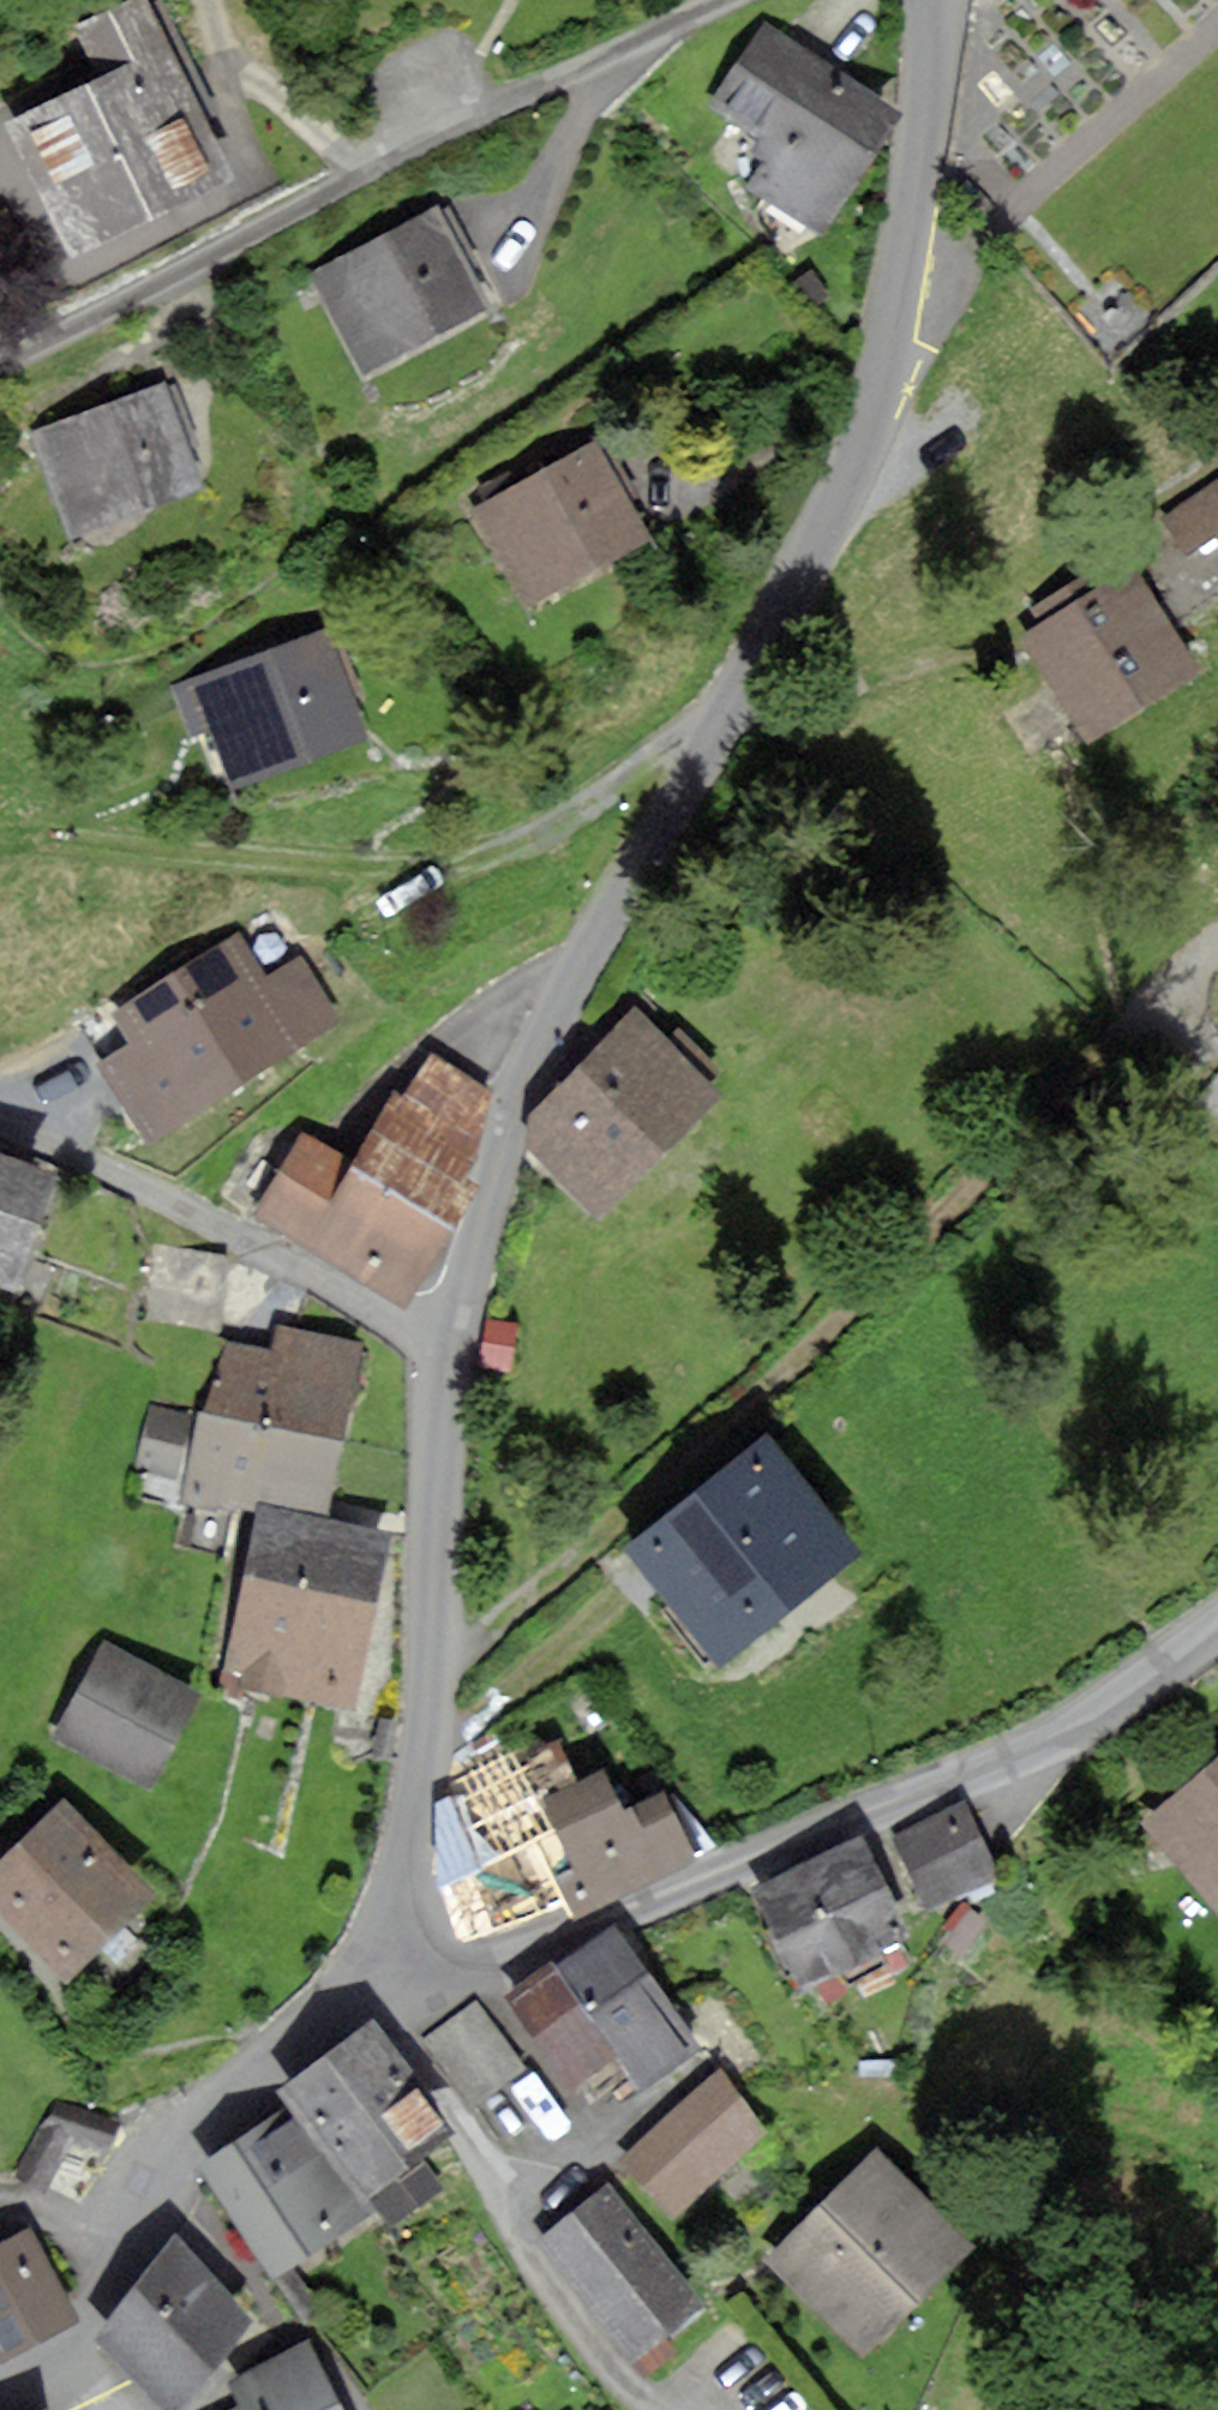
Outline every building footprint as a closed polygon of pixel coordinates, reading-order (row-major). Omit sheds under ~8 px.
[(140,1),(81,29),(105,80),(14,124),(72,244),(223,172),(140,1)] [(906,112),(768,22),(717,100),(768,133),(756,151),(768,159),(753,182),(828,231),(906,112)] [(483,303),(435,213),(319,274),(366,365),(483,303)] [(195,486),(164,390),(43,429),(75,525),(195,486)] [(647,534),(595,443),(479,509),(531,600),(647,534)] [(1172,509),(1194,549),(1217,535),(1217,483),(1172,509)] [(1193,668),(1143,578),(1126,587),(1120,577),(1032,625),(1088,726),(1193,668)] [(361,731),(324,633),(182,686),(202,740),(223,733),(239,776),(361,731)] [(272,981),(250,940),(120,1009),(141,1048),(115,1062),(151,1128),(343,1025),(308,961),(272,981)] [(649,1022),(639,1013),(526,1133),(598,1200),(711,1081),(649,1022)] [(495,1096),(434,1060),(412,1097),(405,1094),(364,1164),(310,1132),(262,1214),(405,1297),(473,1181),(452,1169),(495,1096)] [(0,1155),(0,1276),(14,1281),(52,1173),(0,1155)] [(225,1261),(156,1253),(148,1315),(218,1324),(225,1261)] [(229,1348),(217,1411),(337,1433),(354,1346),(282,1332),(277,1357),(229,1348)] [(180,1461),(194,1398),(151,1388),(137,1452),(180,1461)] [(204,1482),(324,1505),(337,1433),(217,1411),(204,1482)] [(852,1548),(771,1441),(635,1544),(716,1651),(852,1548)] [(381,1541),(259,1518),(230,1671),(351,1694),(381,1541)] [(194,1694),(112,1647),(64,1732),(146,1778),(194,1694)] [(583,1867),(551,1794),(574,1784),(558,1747),(441,1797),(447,1885),(473,1947),(571,1905),(559,1877),(583,1867)] [(1217,1901),(1217,1765),(1152,1817),(1217,1901)] [(619,1812),(602,1772),(574,1784),(551,1794),(583,1867),(559,1877),(571,1905),(688,1854),(662,1794),(619,1812)] [(64,1804),(0,1869),(0,1898),(69,1965),(147,1886),(64,1804)] [(963,1808),(900,1839),(931,1900),(994,1869),(963,1808)] [(764,1888),(805,1978),(902,1934),(861,1844),(764,1888)] [(621,1929),(519,1999),(604,2124),(707,2054),(621,1929)] [(520,2064),(475,2006),(430,2041),(475,2099),(520,2064)] [(374,2029),(296,2089),(373,2187),(450,2127),(374,2029)] [(727,2080),(720,2073),(628,2154),(674,2206),(766,2124),(727,2080)] [(290,2114),(209,2168),(274,2267),(356,2212),(290,2114)] [(964,2240),(875,2155),(776,2258),(864,2343),(964,2240)] [(694,2298),(610,2191),(551,2236),(635,2344),(694,2298)] [(29,2228),(0,2243),(0,2345),(3,2351),(75,2312),(29,2228)] [(247,2317),(170,2249),(99,2330),(176,2397),(247,2317)] [(306,2348),(240,2383),(255,2409),(339,2409),(306,2348)]
